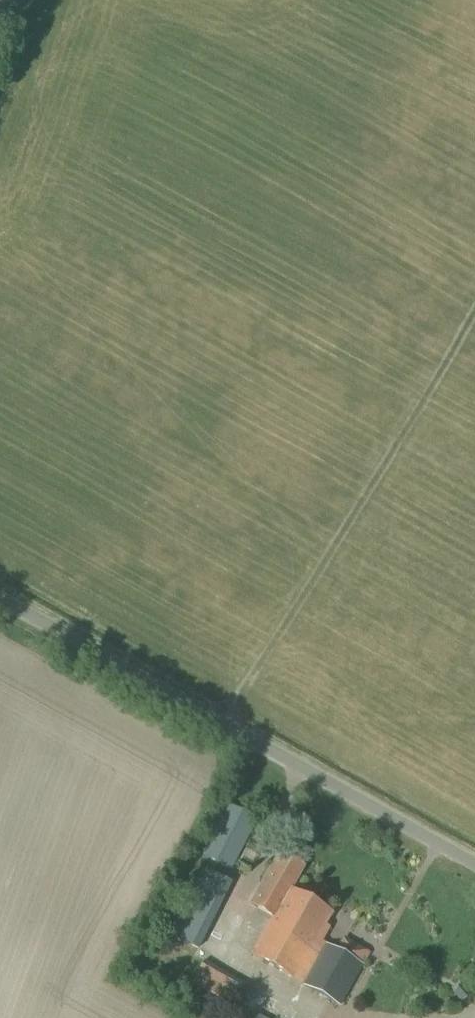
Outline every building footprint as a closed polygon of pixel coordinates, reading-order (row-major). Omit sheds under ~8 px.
[(231,870),(257,819),(228,804),(203,856),(231,870)] [(337,950),(323,942),(330,928),(324,925),(331,913),(290,890),(303,866),(278,853),(250,905),(272,917),(251,957),(300,983),(300,984),(340,1006),(362,967),(360,966),(368,952),(344,939),(337,950)] [(233,1007),(246,984),(204,961),(191,983),(233,1007)] [(453,992),(460,1002),(469,995),(462,985),(453,992)]
